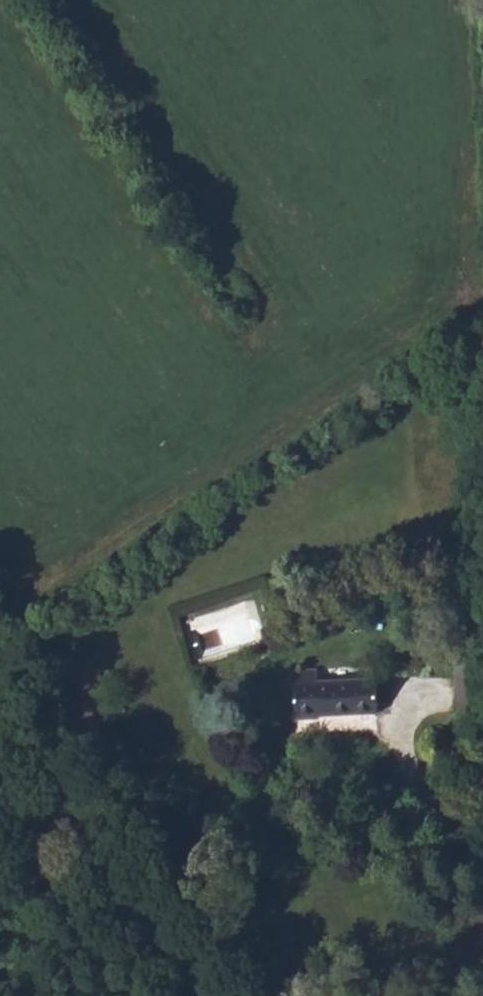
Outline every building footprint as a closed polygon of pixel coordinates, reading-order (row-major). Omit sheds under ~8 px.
[(323,680),(300,681),(302,731),(325,730),(325,724),(381,721),(380,690),(324,692),(323,680)]
